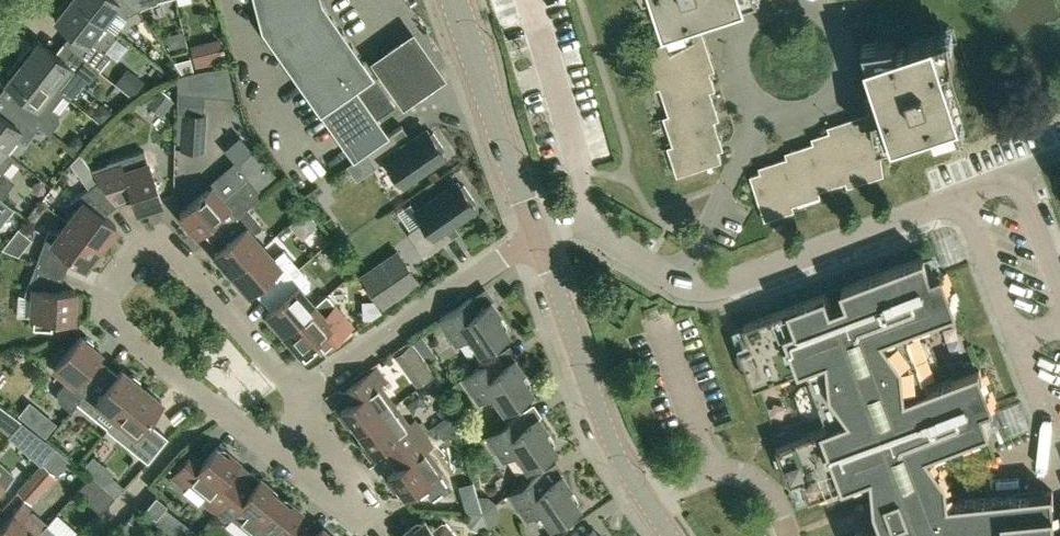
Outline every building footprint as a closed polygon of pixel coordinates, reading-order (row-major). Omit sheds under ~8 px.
[(72,0),(63,0),(56,10),(59,13),(54,20),(70,33),(62,43),(87,63),(88,62),(98,70),(110,55),(100,47),(103,47),(107,46),(110,44),(112,40),(113,36),(113,32),(102,23),(72,0)] [(102,23),(111,12),(115,11),(123,17),(140,9),(133,0),(72,0),(102,23)] [(140,9),(156,1),(156,0),(133,0),(140,9)] [(260,29),(351,160),(387,134),(375,118),(395,104),(373,73),(371,74),(320,1),(320,0),(252,0),(260,29)] [(709,70),(714,69),(700,27),(715,22),(706,7),(728,0),(659,0),(671,36),(641,52),(653,89),(659,87),(709,70)] [(413,22),(370,52),(403,99),(446,70),(413,22)] [(863,41),(866,51),(880,94),(863,97),(868,111),(826,125),(828,130),(845,180),(847,185),(883,173),(880,155),(878,140),(895,134),(929,123),(933,132),(963,128),(942,63),(954,59),(949,29),(901,45),(896,47),(893,37),(877,39),(863,41)] [(74,81),(87,63),(62,43),(54,53),(37,40),(32,48),(28,45),(17,59),(52,86),(61,75),(66,74),(74,81)] [(220,42),(190,49),(195,68),(224,60),(220,42)] [(57,112),(52,108),(44,102),(44,98),(52,86),(17,59),(6,73),(10,76),(4,83),(21,96),(13,107),(38,126),(49,134),(59,120),(57,112)] [(659,87),(668,114),(712,99),(709,90),(715,88),(709,70),(659,87)] [(183,113),(180,148),(202,150),(205,115),(202,115),(204,96),(197,96),(191,96),(192,86),(177,85),(177,95),(175,113),(183,113)] [(672,143),(716,129),(713,120),(719,118),(712,99),(668,114),(662,115),(663,116),(672,143)] [(38,126),(13,107),(5,117),(0,113),(0,147),(3,150),(12,138),(16,138),(24,144),(38,126)] [(368,148),(368,149),(378,163),(388,156),(405,181),(446,152),(443,147),(446,145),(435,128),(431,131),(428,126),(403,143),(393,130),(368,148)] [(716,129),(672,143),(666,145),(676,175),(721,160),(717,150),(723,148),(716,129)] [(803,144),(818,189),(845,180),(828,130),(810,136),(812,141),(803,144)] [(792,204),(801,201),(820,194),(818,189),(803,144),(784,151),(786,156),(777,159),(792,204)] [(0,147),(0,175),(13,158),(3,150),(0,147)] [(246,208),(263,193),(259,188),(275,174),(252,149),(234,165),(231,161),(206,183),(209,186),(178,213),(196,234),(200,230),(209,240),(246,208)] [(79,153),(70,163),(81,179),(91,171),(90,169),(79,153)] [(792,204),(777,159),(758,165),(759,171),(749,174),(764,219),(794,209),(792,204)] [(127,160),(98,181),(115,204),(130,193),(135,210),(161,201),(147,163),(132,168),(127,160)] [(101,215),(115,204),(98,181),(70,201),(76,210),(67,221),(99,246),(115,226),(101,215)] [(422,221),(407,232),(424,256),(452,237),(446,228),(475,208),(471,203),(475,201),(463,184),(460,187),(456,182),(415,211),(422,221)] [(213,253),(231,273),(261,246),(251,233),(261,225),(246,208),(209,240),(218,249),(213,253)] [(83,267),(99,246),(67,221),(58,233),(48,230),(36,263),(63,273),(69,256),(83,267)] [(252,289),(261,298),(297,267),(282,250),(272,258),(261,246),(231,273),(248,292),(252,289)] [(396,251),(360,276),(380,305),(416,280),(396,251)] [(917,390),(895,331),(956,308),(942,271),(931,275),(923,255),(841,286),(847,301),(830,307),(825,292),(742,324),(750,344),(739,348),(753,385),(758,383),(810,364),(832,422),(780,442),(775,444),(790,481),(801,477),(809,497),(871,473),(874,506),(880,522),(853,533),(854,535),(1059,535),(1059,523),(1056,523),(1052,489),(948,501),(946,479),(927,452),(989,429),(982,408),(992,404),(978,367),(917,390)] [(63,273),(36,263),(23,296),(32,299),(31,317),(33,317),(32,328),(51,329),(52,318),(72,319),(74,291),(56,289),(63,273)] [(265,312),(282,332),(313,305),(302,292),(308,287),(308,279),(297,267),(261,298),(269,308),(265,312)] [(325,294),(313,305),(282,332),(299,351),(321,332),(330,342),(351,324),(325,294)] [(454,343),(467,335),(478,351),(506,332),(504,329),(505,324),(489,301),(478,308),(470,296),(438,319),(454,343)] [(76,403),(106,365),(96,357),(100,352),(79,336),(53,368),(67,379),(56,392),(57,400),(70,410),(76,403)] [(478,401),(491,392),(502,409),(530,390),(528,387),(529,382),(513,359),(502,366),(494,354),(461,376),(478,401)] [(424,363),(408,375),(417,387),(433,375),(424,363)] [(102,407),(115,417),(141,385),(120,369),(117,373),(106,365),(76,403),(94,417),(102,407)] [(357,430),(392,405),(378,385),(383,381),(374,368),(347,387),(356,399),(339,411),(346,421),(349,419),(357,430)] [(141,385),(115,417),(128,427),(119,438),(148,460),(167,437),(146,420),(161,401),(141,385)] [(8,434),(22,420),(21,421),(0,405),(0,428),(8,434)] [(392,405),(357,430),(365,442),(363,443),(370,453),(380,445),(388,457),(421,433),(422,434),(428,429),(418,416),(407,425),(392,405)] [(42,412),(31,426),(44,437),(56,423),(42,412)] [(457,429),(452,412),(432,426),(443,439),(457,429)] [(502,459),(515,450),(526,467),(553,448),(551,445),(552,440),(537,417),(525,424),(517,412),(485,434),(502,459)] [(28,425),(22,420),(8,434),(22,447),(36,431),(28,425)] [(422,434),(421,433),(388,457),(396,468),(386,475),(393,485),(395,484),(404,495),(413,489),(437,471),(439,470),(424,449),(430,445),(422,434)] [(215,510),(240,479),(229,470),(238,460),(228,453),(226,455),(215,446),(201,463),(190,454),(172,476),(184,486),(189,481),(208,496),(203,501),(215,510)] [(56,477),(41,464),(16,491),(30,505),(56,477)] [(437,471),(413,489),(418,496),(424,491),(430,499),(440,491),(448,486),(446,483),(437,471)] [(549,482),(541,471),(509,492),(525,517),(538,509),(549,525),(577,506),(575,503),(576,498),(560,475),(549,482)] [(110,475),(101,485),(114,496),(123,486),(110,475)] [(101,485),(91,476),(76,492),(100,512),(114,496),(101,485)] [(231,514),(250,530),(278,496),(267,487),(269,485),(259,478),(251,488),(240,479),(215,510),(227,520),(231,514)] [(477,496),(476,496),(481,511),(495,502),(487,496),(477,495),(477,496)] [(156,496),(144,509),(145,509),(156,519),(168,505),(156,496)] [(278,496),(250,530),(258,535),(297,535),(302,529),(292,520),(300,510),(290,502),(289,505),(278,496)] [(465,510),(481,511),(476,496),(469,501),(465,510)] [(31,512),(20,502),(0,525),(0,535),(34,535),(36,534),(45,524),(31,512)] [(495,502),(481,511),(486,527),(495,521),(498,512),(495,502)] [(481,511),(465,510),(466,523),(475,530),(486,527),(481,511)] [(128,516),(121,526),(135,535),(142,535),(147,530),(128,516)] [(432,531),(423,519),(411,528),(410,526),(400,533),(402,535),(454,535),(445,525),(441,524),(432,531)] [(171,534),(174,535),(195,535),(197,533),(181,521),(171,534)] [(332,534),(330,535),(321,528),(314,535),(334,535),(332,534)]
